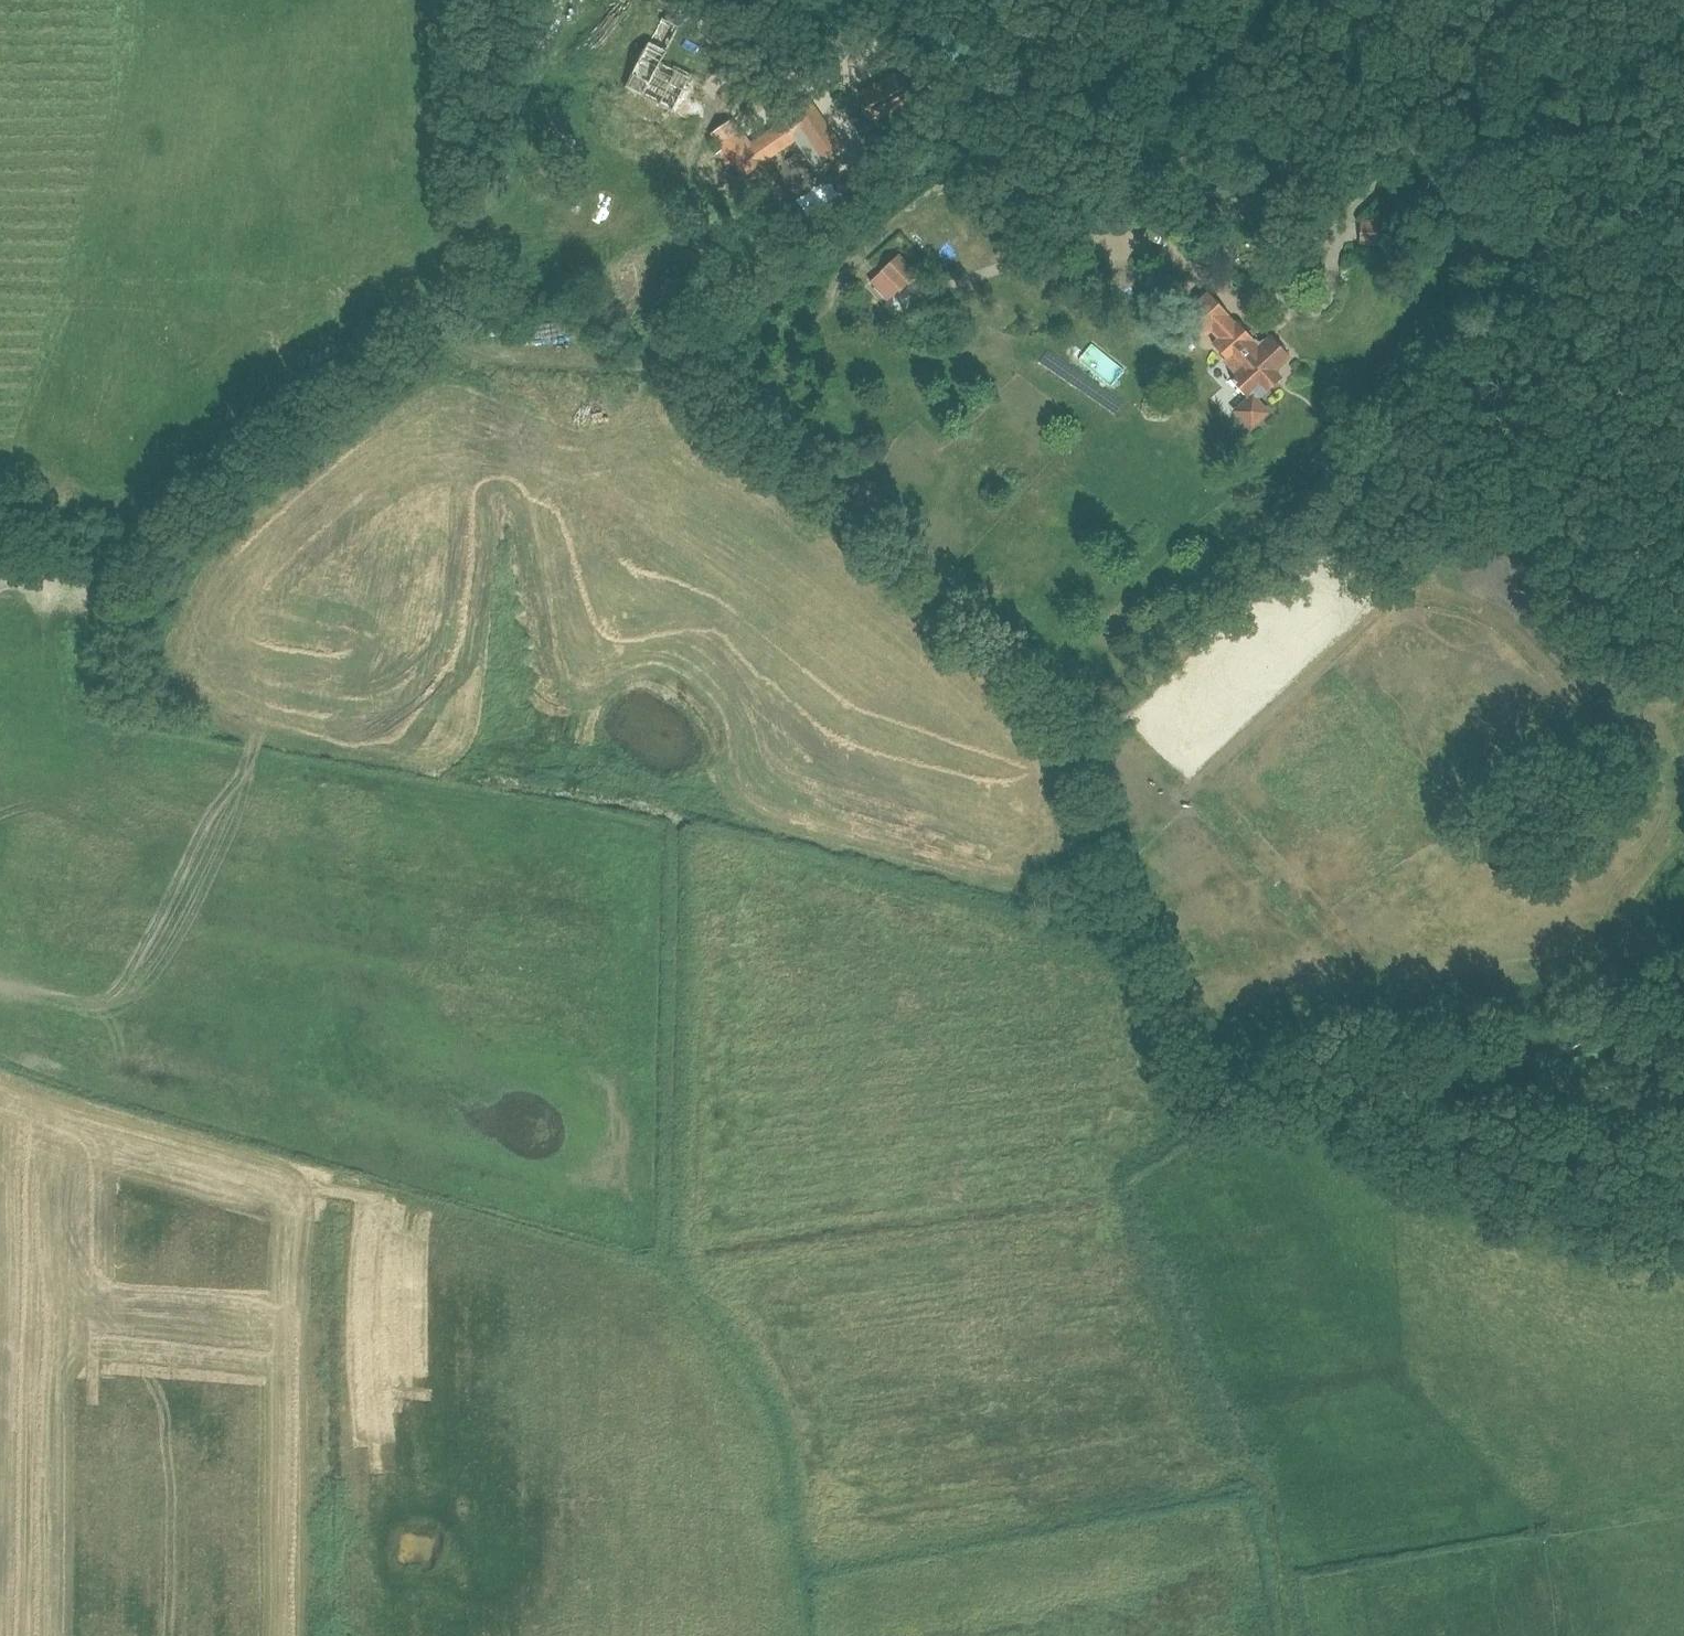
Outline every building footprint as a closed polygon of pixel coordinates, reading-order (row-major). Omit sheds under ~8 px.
[(661,17),(626,87),(687,117),(700,91),(686,84),(692,73),(674,65),(673,68),(661,62),(679,25),(661,17)] [(876,119),(913,100),(900,76),(864,95),(876,119)] [(754,148),(734,122),(715,137),(743,177),(806,132),(825,159),(840,149),(809,104),(794,114),(797,118),(754,148)] [(1361,223),(1361,245),(1387,245),(1387,223),(1361,223)] [(880,271),(899,292),(919,274),(900,253),(880,271)] [(1275,371),(1282,364),(1290,356),(1272,337),(1264,345),(1262,347),(1261,348),(1255,341),(1255,339),(1240,323),(1238,325),(1228,315),(1230,313),(1212,294),(1188,316),(1206,336),(1212,330),(1222,340),(1215,346),(1227,359),(1235,351),(1246,363),(1233,376),(1235,379),(1233,380),(1248,396),(1232,411),(1251,432),(1271,412),(1259,399),(1260,397),(1266,392),(1282,378),(1275,371)] [(1389,435),(1400,427),(1391,416),(1381,423),(1389,435)]
